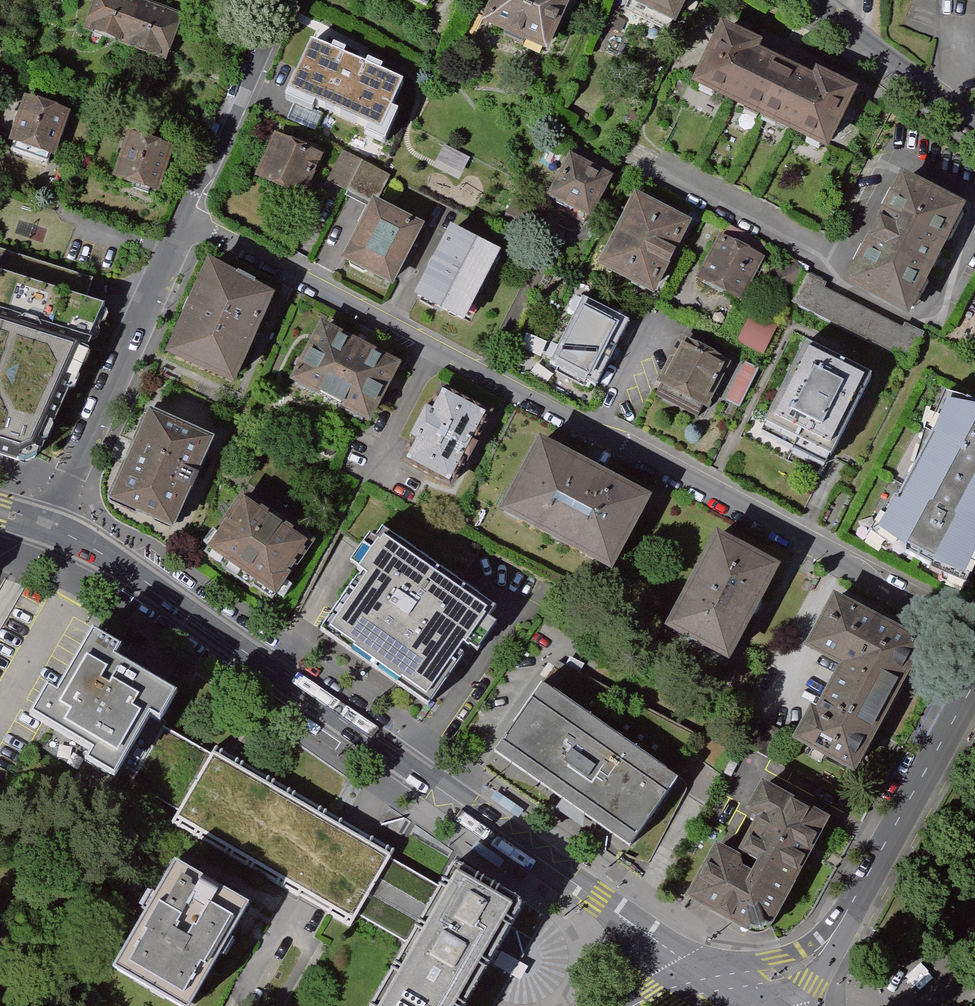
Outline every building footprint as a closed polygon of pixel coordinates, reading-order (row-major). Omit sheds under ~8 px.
[(87,23),(129,39),(144,0),(96,0),(87,23)] [(129,39),(171,56),(187,14),(150,0),(144,0),(129,39)] [(422,5),(434,11),(445,7),(448,0),(421,0),(422,5)] [(570,0),(496,0),(483,30),(545,57),(570,0)] [(624,6),(674,30),(689,0),(627,0),(624,6)] [(721,29),(690,92),(759,125),(785,70),(758,57),(762,49),(721,29)] [(326,36),(300,85),(353,112),(376,68),(359,60),(362,55),(326,36)] [(813,84),(785,70),(759,125),(827,158),(857,96),(817,77),(813,84)] [(70,107),(29,93),(13,140),(54,154),(70,107)] [(345,129),(288,101),(280,119),(336,146),(345,129)] [(176,141),(134,128),(119,174),(160,188),(176,141)] [(319,158),(274,139),(256,182),(301,201),(319,158)] [(394,173),(346,150),(332,179),(380,202),(394,173)] [(610,182),(570,161),(550,200),(591,220),(610,182)] [(960,212),(901,182),(857,268),(917,297),(960,212)] [(691,228),(635,199),(597,271),(653,301),(691,228)] [(421,230),(370,203),(339,263),(390,290),(421,230)] [(503,257),(457,234),(421,305),(467,328),(503,257)] [(765,255),(727,236),(705,280),(743,299),(765,255)] [(811,278),(800,258),(779,270),(790,290),(811,278)] [(276,297),(214,269),(174,354),(236,383),(276,297)] [(0,272),(0,457),(21,463),(45,453),(108,306),(0,272)] [(926,335),(907,326),(905,329),(831,292),(833,288),(811,277),(798,305),(913,362),(926,335)] [(588,294),(551,365),(603,391),(640,321),(588,294)] [(769,355),(784,326),(757,312),(742,342),(769,355)] [(400,363),(328,325),(299,380),(371,418),(400,363)] [(873,379),(807,346),(767,425),(833,458),(873,379)] [(658,395),(703,418),(727,372),(682,349),(658,395)] [(763,370),(748,363),(730,402),(745,409),(763,370)] [(454,485),(490,416),(447,394),(438,411),(430,407),(414,438),(421,441),(410,463),(454,485)] [(943,407),(930,440),(931,444),(896,508),(890,507),(873,537),(896,553),(934,573),(961,584),(974,554),(974,552),(972,550),(974,544),(974,413),(971,411),(943,407)] [(215,440),(155,414),(116,501),(176,527),(215,440)] [(650,503),(543,446),(507,513),(614,570),(650,503)] [(308,544),(244,499),(210,546),(274,591),(308,544)] [(357,583),(323,632),(377,669),(446,569),(389,530),(363,567),(373,574),(363,587),(357,583)] [(779,569),(720,538),(672,631),(731,661),(779,569)] [(504,608),(446,569),(377,669),(434,708),(463,665),(459,662),(471,644),(477,648),(504,608)] [(923,640),(840,597),(814,649),(847,666),(821,714),(815,711),(800,740),(856,769),(923,640)] [(122,648),(95,632),(57,695),(48,689),(31,716),(95,754),(89,764),(116,780),(154,717),(164,723),(180,695),(116,658),(122,648)] [(637,848),(687,776),(548,680),(498,752),(637,848)] [(315,903),(357,928),(396,861),(355,837),(215,756),(176,823),(315,903)] [(802,869),(830,818),(764,783),(751,808),(764,815),(750,841),(802,869)] [(523,810),(496,792),(491,799),(518,818),(523,810)] [(775,922),(802,869),(750,841),(741,859),(720,848),(693,898),(748,927),(759,931),(769,928),(775,922)] [(505,860),(477,842),(471,850),(499,869),(505,860)] [(257,901),(181,857),(116,968),(181,1005),(197,1005),(257,901)] [(528,907),(527,902),(460,864),(456,865),(374,1005),(470,1005),(528,907)]
